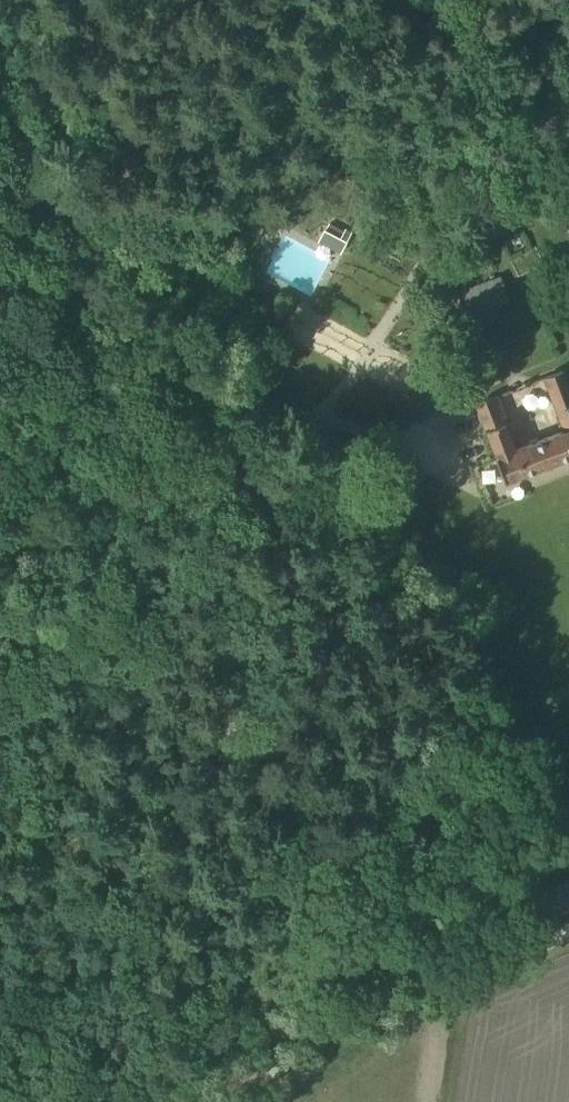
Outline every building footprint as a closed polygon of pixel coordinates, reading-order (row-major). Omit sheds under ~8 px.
[(341,254),(352,231),(345,228),(340,238),(324,229),(318,241),(341,254)] [(458,282),(492,270),(479,234),(447,246),(458,282)] [(562,371),(544,378),(564,432),(514,451),(504,424),(507,423),(497,396),(475,404),(478,412),(477,415),(480,423),(483,424),(496,457),(495,458),(504,481),(568,456),(568,388),(562,371)]
